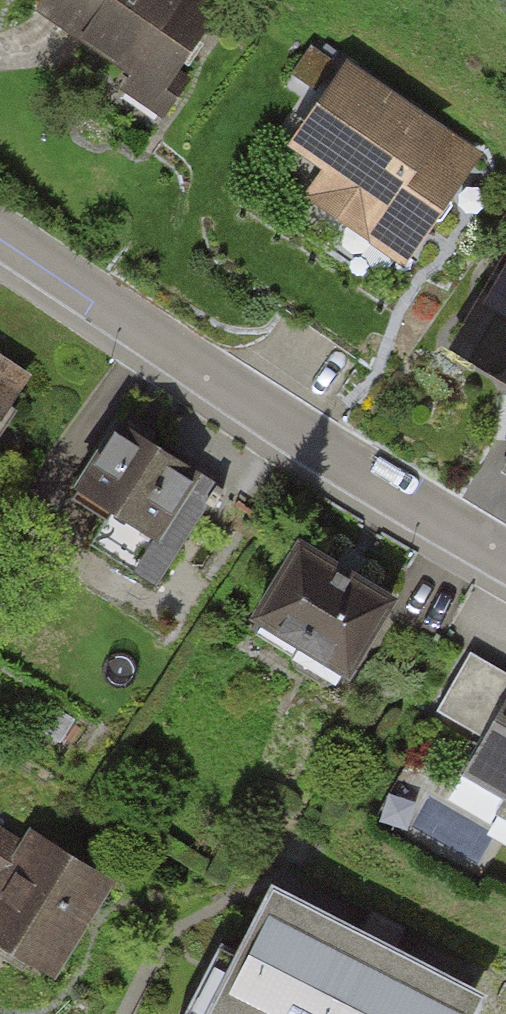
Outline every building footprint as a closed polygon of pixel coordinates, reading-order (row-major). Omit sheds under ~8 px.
[(221,20),(192,0),(55,0),(41,20),(127,80),(118,94),(164,126),(179,106),(167,98),(221,20)] [(337,66),(311,48),(290,79),(316,97),(337,66)] [(404,270),(483,158),(350,66),(287,156),(320,178),(304,201),(404,270)] [(505,395),(505,262),(504,261),(447,362),(505,395)] [(9,373),(0,367),(0,388),(9,373)] [(216,494),(109,424),(67,487),(129,528),(106,563),(151,593),(216,494)] [(291,545),(243,623),(341,683),(389,606),(291,545)] [(505,803),(505,679),(475,661),(440,723),(484,748),(466,781),(505,803)] [(104,879),(0,822),(0,952),(48,978),(104,879)] [(256,879),(186,1013),(452,1013),(466,987),(256,879)]
